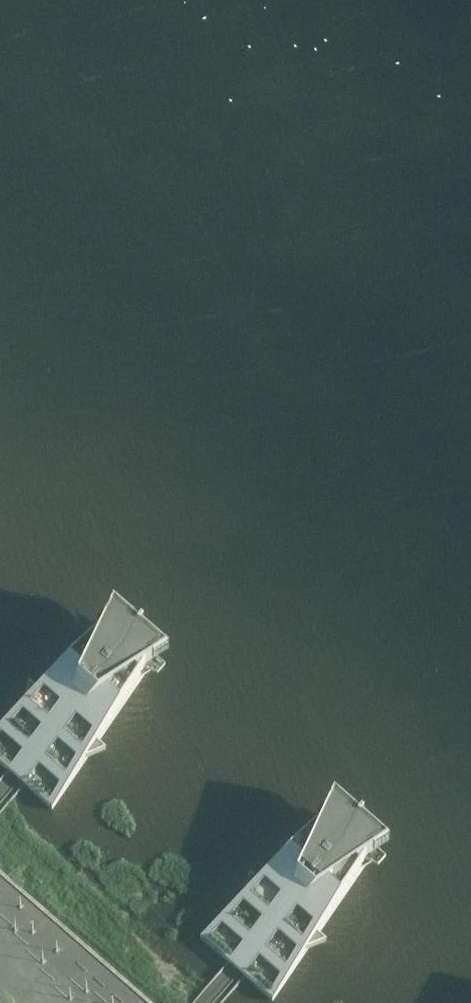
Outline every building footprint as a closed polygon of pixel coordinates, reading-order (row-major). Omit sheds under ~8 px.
[(0,728),(0,765),(7,771),(8,770),(34,793),(33,794),(52,810),(85,761),(105,752),(97,744),(146,673),(152,668),(153,669),(168,659),(148,641),(147,642),(133,629),(134,629),(113,610),(105,627),(106,628),(102,635),(38,693),(30,686),(23,707),(19,711),(0,728)] [(241,905),(201,941),(229,965),(230,964),(238,971),(256,986),(255,988),(272,1002),(274,1002),(307,955),(327,945),(319,938),(367,867),(374,862),(375,863),(390,853),(369,835),(369,836),(355,823),(335,804),(327,821),(328,822),(324,829),(260,887),(252,880),(245,901),(241,905)]
